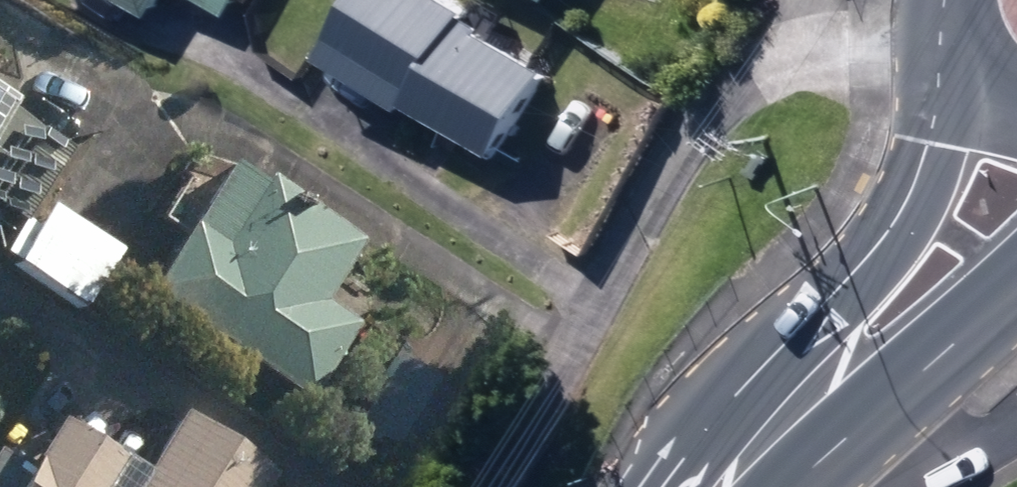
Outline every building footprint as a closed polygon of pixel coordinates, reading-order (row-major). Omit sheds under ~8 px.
[(178,10),(184,0),(161,0),(178,10)] [(245,16),(254,0),(218,0),(245,16)] [(513,156),(572,76),(507,30),(511,26),(494,14),(498,11),(483,0),(397,0),(357,56),(432,109),(436,102),(513,156)] [(46,137),(16,115),(27,101),(0,83),(0,204),(46,137)] [(158,295),(317,400),(365,328),(331,306),(370,246),(278,183),(274,188),(249,171),(208,235),(201,231),(158,295)] [(8,251),(91,309),(129,255),(65,211),(49,234),(29,221),(8,251)] [(283,475),(190,417),(184,427),(159,414),(126,421),(110,447),(74,424),(43,474),(5,451),(0,460),(0,486),(276,486),(283,475)]
